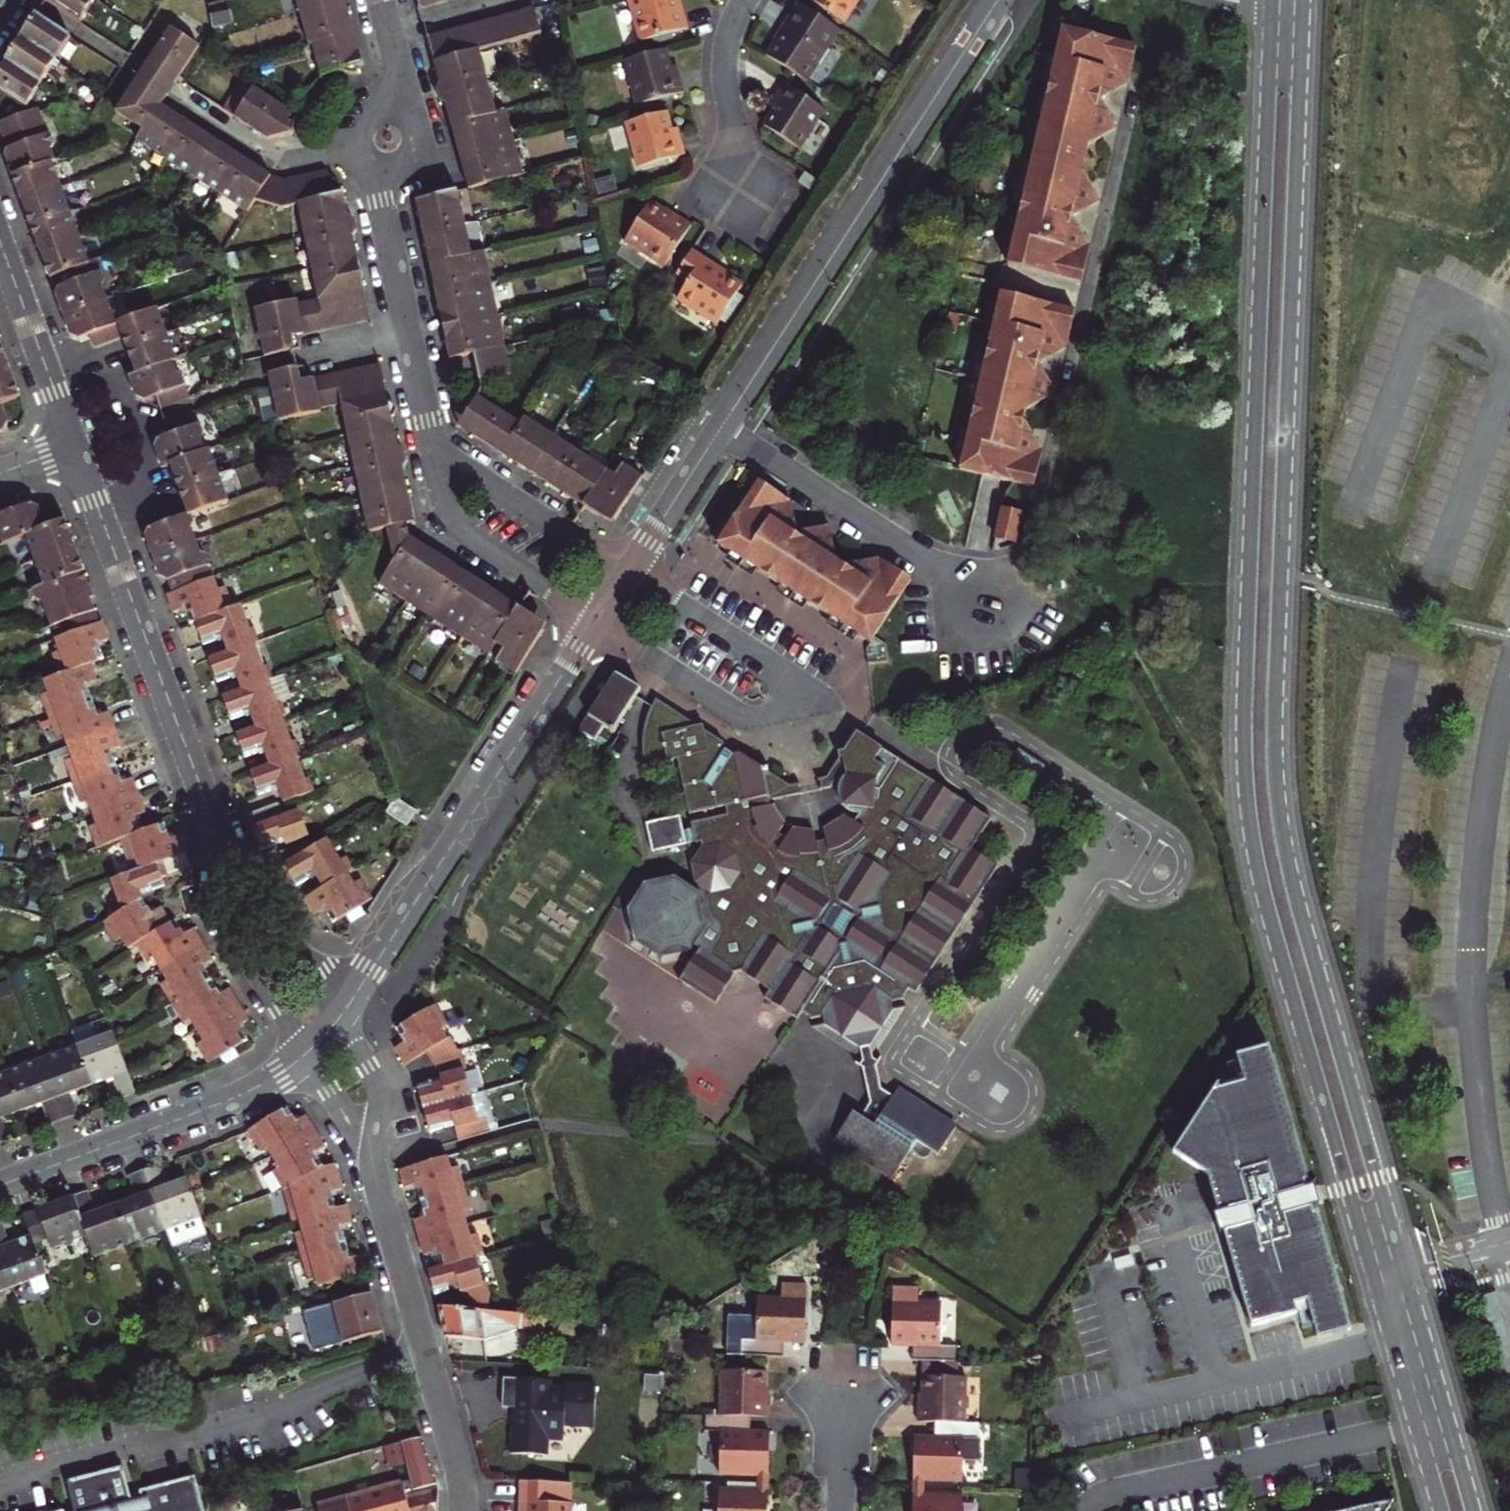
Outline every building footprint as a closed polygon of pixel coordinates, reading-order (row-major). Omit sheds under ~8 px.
[(44,3),(80,26),(88,14),(95,3),(97,0),(46,0),(44,3)] [(307,51),(311,50),(320,82),(340,76),(354,78),(352,71),(360,69),(355,52),(348,23),(341,0),(293,0),(307,51)] [(417,13),(464,0),(413,0),(417,13)] [(628,2),(634,22),(640,20),(635,0),(628,2)] [(676,0),(636,0),(635,0),(640,20),(634,22),(641,49),(690,36),(685,18),(681,18),(676,0)] [(867,0),(812,0),(809,5),(851,34),(866,12),(861,9),(867,0)] [(861,9),(866,12),(874,0),(867,0),(861,9)] [(93,18),(101,7),(95,3),(88,14),(93,18)] [(470,177),(464,179),(466,187),(468,194),(469,195),(522,181),(505,116),(492,120),(475,59),(540,40),(532,11),(425,42),(436,82),(438,90),(434,96),(436,107),(443,109),(446,118),(453,141),(455,149),(461,147),(470,177)] [(824,75),(846,40),(804,13),(786,39),(791,42),(774,68),(807,89),(819,71),(824,75)] [(65,51),(72,41),(35,17),(26,31),(20,41),(56,64),(65,51)] [(1085,142),(1102,132),(1116,123),(1100,98),(1126,81),(1135,44),(1062,29),(1059,42),(1050,40),(1046,56),(1056,58),(1046,100),(1036,98),(1029,129),(1038,131),(1032,158),(1021,155),(1013,188),(1023,191),(1014,231),(1004,229),(1001,245),(1010,246),(1006,263),(1081,280),(1089,244),(1071,216),(1099,198),(1080,167),(1085,142)] [(173,87),(197,51),(168,33),(145,69),(173,87)] [(56,64),(20,41),(11,53),(5,62),(42,86),(48,77),(56,64)] [(69,54),(65,51),(56,64),(61,67),(69,54)] [(664,74),(660,59),(617,70),(628,115),(677,102),(670,72),(664,74)] [(5,62),(0,70),(0,92),(26,110),(31,102),(42,86),(5,62)] [(53,80),(61,67),(56,64),(48,77),(53,80)] [(813,93),(824,75),(819,71),(807,89),(813,93)] [(296,210),(309,273),(316,305),(253,320),(263,362),(298,354),(296,346),(294,340),(368,325),(359,282),(351,249),(349,241),(355,236),(351,224),(347,222),(345,214),(340,196),(322,177),(284,185),(270,181),(258,173),(231,156),(205,139),(179,123),(159,110),(166,99),(154,91),(138,80),(113,120),(141,139),(136,147),(249,220),(259,203),(276,214),(296,210)] [(36,105),(47,89),(42,86),(31,102),(36,105)] [(267,144),(275,142),(289,122),(286,111),(254,89),(232,123),(267,144)] [(829,121),(787,94),(771,119),(776,122),(768,135),(804,160),(829,121)] [(0,125),(0,128),(4,139),(8,151),(4,156),(7,167),(17,194),(23,211),(25,217),(32,214),(37,227),(69,215),(64,201),(57,180),(51,164),(57,162),(53,152),(55,148),(50,135),(46,135),(38,112),(0,125)] [(666,138),(662,121),(618,133),(630,179),(678,166),(671,137),(666,138)] [(289,122),(275,142),(291,139),(292,133),(289,122)] [(57,162),(51,164),(57,180),(63,177),(57,162)] [(473,360),(475,372),(477,385),(508,378),(481,260),(468,263),(452,196),(443,197),(435,198),(419,197),(421,205),(413,208),(417,228),(419,235),(428,233),(432,254),(424,256),(425,263),(431,291),(436,313),(437,318),(446,317),(453,346),(444,348),(446,357),(448,366),(473,360)] [(70,199),(64,201),(69,215),(75,213),(70,199)] [(676,227),(651,211),(629,244),(647,256),(643,262),(665,276),(694,233),(679,223),(676,227)] [(81,228),(75,213),(69,215),(75,230),(81,228)] [(34,241),(36,247),(42,239),(37,227),(32,214),(25,217),(30,229),(34,241)] [(69,215),(37,227),(42,239),(36,247),(39,255),(79,240),(75,230),(69,215)] [(56,278),(88,267),(83,252),(79,240),(39,255),(43,264),(49,281),(56,278)] [(625,250),(643,262),(647,256),(629,244),(625,250)] [(88,267),(94,265),(88,249),(83,252),(88,267)] [(717,277),(692,261),(675,286),(686,293),(675,310),(697,324),(700,319),(718,331),(740,298),(715,282),(717,277)] [(62,317),(101,303),(97,291),(101,283),(94,265),(88,267),(56,278),(59,287),(54,295),(57,304),(62,317)] [(1027,408),(1040,400),(1055,390),(1038,363),(1066,345),(1074,309),(999,293),(997,306),(986,303),(979,335),(991,338),(981,380),(970,378),(966,397),(976,399),(971,426),(959,424),(953,453),(964,455),(961,468),(980,473),(1005,478),(1034,484),(1042,448),(1024,420),(1027,408)] [(94,351),(124,339),(119,326),(117,327),(114,320),(106,316),(101,303),(62,317),(66,329),(70,339),(80,341),(89,338),(94,351)] [(119,326),(124,339),(126,345),(128,351),(167,337),(161,323),(157,312),(119,326)] [(715,336),(718,331),(700,319),(697,324),(715,336)] [(167,321),(161,323),(167,337),(172,335),(167,321)] [(172,335),(167,337),(176,362),(189,357),(181,332),(172,335)] [(167,337),(128,351),(133,364),(137,375),(176,362),(167,337)] [(10,372),(7,363),(4,364),(0,353),(0,376),(10,372)] [(137,375),(128,379),(132,390),(136,401),(146,404),(157,400),(161,412),(191,402),(183,380),(176,376),(172,364),(176,362),(137,375)] [(406,463),(405,458),(404,453),(397,449),(395,439),(389,411),(379,367),(304,385),(302,376),(300,369),(266,377),(269,391),(276,420),(342,405),(371,534),(415,524),(411,507),(405,482),(402,470),(406,463)] [(0,376),(0,431),(10,423),(7,415),(3,404),(20,397),(15,385),(10,372),(0,376)] [(541,485),(555,494),(572,505),(579,510),(595,520),(600,514),(606,518),(614,524),(639,485),(624,475),(616,488),(521,428),(517,434),(471,406),(457,431),(489,452),(514,468),(541,485)] [(171,469),(205,456),(200,443),(203,436),(195,415),(166,425),(170,436),(159,440),(154,450),(157,459),(162,472),(171,469)] [(205,456),(171,469),(177,484),(180,493),(220,478),(214,463),(210,454),(205,456)] [(214,463),(220,478),(226,476),(220,461),(214,463)] [(226,476),(220,478),(225,492),(231,490),(226,476)] [(220,478),(180,493),(184,505),(175,509),(156,516),(160,528),(150,532),(150,533),(145,541),(147,549),(156,571),(159,580),(169,583),(173,596),(213,581),(205,560),(198,556),(189,534),(193,528),(189,519),(230,504),(225,492),(220,478)] [(783,581),(812,600),(833,614),(863,633),(875,640),(916,577),(885,556),(854,562),(841,553),(835,524),(804,530),(798,502),(763,479),(722,542),(737,551),(764,569),(783,581)] [(36,560),(41,573),(45,585),(38,588),(34,590),(38,600),(46,602),(54,626),(65,622),(67,629),(69,636),(103,624),(96,606),(93,597),(90,599),(80,573),(84,572),(79,559),(70,533),(65,521),(47,527),(42,516),(40,509),(31,504),(20,508),(16,496),(0,502),(0,532),(5,544),(19,538),(27,535),(32,548),(36,560)] [(1022,516),(1002,511),(994,540),(1014,545),(1022,516)] [(24,551),(32,548),(27,535),(19,538),(24,551)] [(381,585),(437,621),(464,639),(492,657),(500,645),(511,652),(503,664),(516,673),(543,632),(535,627),(529,623),(532,618),(510,604),(506,601),(502,608),(490,600),(477,591),(481,585),(475,581),(457,569),(451,566),(447,572),(434,564),(421,555),(426,549),(420,545),(410,539),(381,585)] [(451,566),(426,549),(421,555),(434,564),(447,572),(451,566)] [(737,551),(731,560),(758,578),(764,569),(737,551)] [(84,572),(80,573),(90,599),(93,597),(84,572)] [(38,588),(45,585),(41,573),(34,576),(38,588)] [(267,666),(258,643),(263,642),(257,626),(252,628),(244,606),(234,609),(226,589),(218,592),(214,581),(213,581),(173,596),(166,598),(168,606),(171,613),(178,611),(182,609),(185,616),(188,625),(192,623),(197,637),(201,647),(216,642),(215,638),(222,636),(225,643),(229,654),(206,662),(212,677),(215,686),(231,680),(229,676),(236,674),(239,682),(242,692),(220,699),(225,714),(229,723),(245,717),(244,714),(250,711),(253,719),(256,729),(234,737),(238,748),(242,759),(258,754),(257,751),(264,749),(266,756),(270,766),(247,774),(252,789),(255,798),(272,792),(271,790),(278,787),(280,794),(284,804),(318,792),(313,777),(308,779),(300,755),(305,754),(299,739),(295,741),(286,718),(291,716),(286,701),(280,703),(272,680),(277,679),(271,665),(267,666)] [(783,581),(778,590),(807,608),(812,600),(783,581)] [(506,601),(481,585),(477,591),(490,600),(502,608),(506,601)] [(833,614),(828,622),(857,641),(863,633),(833,614)] [(57,633),(67,629),(65,622),(54,626),(57,633)] [(92,663),(104,659),(101,650),(98,644),(105,642),(109,640),(106,632),(103,624),(69,636),(55,641),(59,652),(52,655),(60,675),(42,682),(50,701),(42,704),(51,728),(58,726),(74,768),(66,771),(74,795),(83,792),(97,833),(90,836),(95,850),(120,840),(128,862),(135,859),(139,871),(112,881),(125,913),(101,928),(113,947),(121,943),(122,945),(166,920),(161,911),(151,917),(147,910),(141,899),(138,893),(147,890),(166,883),(163,877),(169,875),(170,880),(187,874),(194,871),(191,863),(184,844),(181,836),(176,838),(171,839),(168,831),(165,823),(140,832),(137,825),(134,817),(140,814),(146,812),(142,802),(136,787),(133,779),(127,781),(123,782),(119,773),(113,759),(110,750),(116,748),(122,746),(119,739),(113,723),(109,713),(104,715),(99,717),(96,709),(90,694),(87,685),(93,682),(98,680),(95,672),(92,663)] [(218,645),(225,643),(222,636),(215,638),(216,642),(218,645)] [(107,649),(105,642),(98,644),(101,650),(107,649)] [(624,731),(651,687),(623,667),(585,726),(603,737),(611,723),(624,731)] [(232,684),(239,682),(236,674),(229,676),(231,680),(232,684)] [(96,692),(93,682),(87,685),(90,694),(96,692)] [(890,1091),(884,1063),(879,1060),(914,1006),(898,1010),(897,1001),(911,998),(916,991),(924,996),(1007,865),(981,848),(1001,818),(865,731),(858,742),(852,751),(845,752),(844,761),(828,783),(827,791),(834,788),(842,778),(847,781),(846,790),(847,797),(849,802),(860,811),(872,810),(862,822),(849,812),(844,819),(835,826),(830,828),(831,842),(822,843),(820,829),(803,829),(799,827),(792,837),(787,833),(794,824),(786,813),(785,805),(777,806),(776,798),(815,794),(815,791),(812,781),(791,784),(747,754),(727,739),(679,707),(674,715),(660,706),(658,712),(657,731),(663,759),(684,754),(686,761),(698,758),(710,813),(747,805),(749,814),(712,822),(714,828),(704,831),(701,815),(665,823),(670,848),(721,837),(723,845),(713,860),(717,880),(713,886),(693,873),(660,880),(638,913),(646,947),(675,966),(703,960),(711,948),(718,952),(697,984),(735,1009),(753,980),(778,997),(773,1005),(806,1027),(812,1018),(819,1022),(837,1019),(838,1027),(822,1031),(870,1061),(867,1066),(872,1068),(879,1104),(870,1118),(862,1114),(843,1143),(902,1181),(920,1154),(934,1163),(941,1152),(947,1156),(964,1129),(907,1091),(902,1099),(890,1091)] [(101,707),(96,709),(99,717),(104,715),(101,707)] [(247,722),(253,719),(250,711),(244,714),(245,717),(247,722)] [(119,757),(116,748),(110,750),(113,759),(119,757)] [(257,751),(258,754),(260,758),(266,756),(264,749),(257,751)] [(124,772),(119,773),(123,782),(127,781),(124,772)] [(274,796),(280,794),(278,787),(271,790),(272,792),(274,796)] [(411,812),(396,803),(387,819),(402,828),(411,812)] [(254,841),(259,854),(272,850),(277,848),(277,846),(275,841),(286,837),(288,842),(289,845),(309,837),(299,811),(283,817),(279,806),(246,818),(254,841)] [(143,823),(140,814),(134,817),(137,825),(143,823)] [(173,830),(168,831),(171,839),(176,838),(173,830)] [(277,846),(288,842),(286,837),(275,841),(277,846)] [(330,838),(282,867),(291,881),(295,889),(310,880),(308,879),(315,874),(319,880),(325,891),(304,903),(309,912),(313,919),(318,916),(324,912),(328,920),(332,926),(346,919),(351,926),(368,917),(363,908),(374,902),(363,882),(357,885),(351,875),(357,872),(348,858),(343,861),(330,838)] [(312,884),(319,880),(315,874),(308,879),(310,880),(312,884)] [(149,896),(147,890),(138,893),(141,899),(149,896)] [(322,923),(328,920),(324,912),(318,916),(322,923)] [(155,963),(161,973),(167,983),(161,987),(183,1025),(190,1021),(203,1041),(195,1046),(210,1068),(220,1062),(223,1067),(228,1066),(241,1058),(236,1051),(249,1043),(244,1036),(240,1029),(245,1025),(250,1023),(244,1012),(232,992),(227,995),(221,998),(218,992),(207,974),(203,968),(209,964),(213,961),(209,954),(200,940),(195,931),(190,934),(185,936),(180,928),(176,923),(170,927),(166,920),(122,945),(126,953),(137,948),(147,968),(155,963)] [(185,926),(180,928),(185,936),(190,934),(185,926)] [(213,971),(209,964),(203,968),(207,974),(213,971)] [(223,988),(218,992),(221,998),(227,995),(223,988)] [(404,1034),(431,1017),(423,1010),(416,1019),(395,1033),(398,1038),(404,1034)] [(438,1023),(431,1017),(404,1034),(411,1043),(401,1052),(404,1057),(439,1034),(431,1028),(438,1023)] [(249,1033),(245,1025),(240,1029),(244,1036),(249,1033)] [(77,1046),(91,1085),(111,1078),(119,1099),(135,1093),(113,1032),(77,1046)] [(483,1120),(473,1094),(464,1070),(474,1067),(468,1052),(461,1055),(448,1037),(444,1038),(439,1034),(404,1057),(409,1066),(426,1054),(436,1062),(440,1073),(443,1080),(418,1089),(431,1134),(455,1127),(457,1133),(459,1141),(497,1131),(491,1116),(483,1120)] [(1315,1328),(1345,1320),(1268,1043),(1238,1051),(1243,1070),(1215,1079),(1172,1146),(1207,1169),(1249,1321),(1295,1308),(1292,1300),(1305,1297),(1315,1328)] [(77,1046),(41,1059),(63,1119),(78,1114),(70,1093),(91,1085),(77,1046)] [(7,1072),(21,1111),(40,1104),(48,1125),(63,1119),(41,1059),(7,1072)] [(21,1111),(7,1072),(0,1074),(0,1142),(10,1139),(2,1118),(21,1111)] [(265,1148),(272,1159),(279,1169),(272,1174),(283,1192),(291,1220),(298,1219),(302,1229),(294,1232),(308,1278),(315,1276),(319,1289),(369,1274),(362,1255),(358,1256),(352,1258),(350,1251),(345,1235),(343,1227),(348,1225),(354,1223),(348,1204),(337,1207),(335,1201),(333,1193),(339,1191),(346,1188),(338,1166),(326,1170),(322,1163),(317,1156),(323,1152),(328,1149),(308,1113),(301,1117),(296,1120),(291,1112),(287,1106),(247,1132),(259,1152),(265,1148)] [(291,1112),(296,1120),(301,1117),(298,1114),(295,1109),(291,1112)] [(325,1155),(323,1152),(317,1156),(322,1163),(328,1160),(325,1155)] [(467,1232),(464,1220),(460,1210),(467,1208),(453,1169),(448,1171),(444,1158),(394,1171),(400,1190),(410,1187),(412,1195),(416,1209),(418,1216),(409,1218),(420,1254),(432,1250),(435,1258),(436,1265),(424,1268),(431,1292),(460,1284),(463,1294),(468,1309),(486,1311),(490,1291),(484,1275),(479,1276),(472,1254),(479,1251),(472,1230),(467,1232)] [(158,1165),(143,1171),(166,1232),(172,1247),(208,1234),(192,1192),(187,1179),(166,1187),(158,1165)] [(115,1206),(130,1245),(166,1232),(143,1171),(129,1176),(137,1198),(115,1206)] [(94,1213),(87,1191),(71,1197),(86,1239),(94,1259),(130,1245),(115,1206),(94,1213)] [(340,1194),(339,1191),(333,1193),(335,1201),(342,1199),(340,1194)] [(86,1239),(71,1197),(21,1216),(29,1238),(33,1248),(47,1243),(51,1252),(86,1239)] [(44,1277),(33,1248),(29,1238),(9,1245),(1,1223),(0,1224),(0,1265),(9,1290),(44,1277)] [(343,1227),(345,1235),(351,1233),(350,1230),(348,1225),(343,1227)] [(352,1258),(358,1256),(357,1253),(356,1249),(350,1251),(352,1258)] [(9,1290),(0,1265),(0,1293),(9,1290)] [(380,1333),(369,1295),(304,1312),(315,1351),(380,1333)] [(749,1342),(748,1360),(786,1361),(787,1345),(815,1344),(815,1313),(789,1312),(789,1297),(764,1296),(763,1343),(749,1342)] [(558,1317),(486,1311),(468,1309),(436,1306),(445,1338),(487,1341),(485,1325),(520,1329),(546,1333),(547,1326),(557,1327),(558,1317)] [(888,1309),(886,1354),(892,1355),(925,1356),(925,1370),(951,1371),(952,1352),(935,1351),(937,1326),(912,1325),(912,1310),(888,1309)] [(920,1409),(919,1428),(946,1428),(968,1429),(969,1383),(957,1382),(957,1371),(951,1371),(925,1370),(923,1410),(920,1409)] [(727,1372),(726,1421),(747,1422),(775,1423),(775,1407),(770,1407),(771,1373),(727,1372)] [(551,1383),(504,1380),(503,1409),(517,1410),(515,1436),(512,1436),(511,1456),(547,1458),(548,1440),(564,1441),(565,1427),(594,1429),(597,1389),(566,1387),(566,1392),(551,1392),(551,1383)] [(400,1426),(395,1408),(385,1411),(389,1429),(400,1426)] [(728,1479),(762,1480),(775,1481),(777,1439),(746,1438),(747,1422),(726,1421),(712,1421),(712,1436),(729,1437),(728,1479)] [(917,1483),(933,1483),(966,1484),(967,1443),(985,1444),(985,1430),(968,1429),(946,1428),(945,1443),(919,1442),(917,1483)] [(413,1474),(404,1443),(383,1449),(392,1479),(413,1474)] [(203,1474),(136,1492),(130,1465),(75,1479),(81,1506),(62,1510),(212,1510),(203,1474)] [(346,1498),(349,1510),(440,1510),(440,1488),(406,1497),(402,1482),(346,1497),(346,1498)] [(577,1486),(525,1482),(524,1510),(575,1510),(577,1486)] [(916,1493),(933,1494),(933,1483),(917,1483),(916,1493)] [(774,1499),(775,1486),(762,1486),(762,1498),(774,1499)] [(933,1501),(933,1494),(916,1493),(915,1501),(933,1501)] [(727,1496),(727,1510),(774,1510),(774,1499),(762,1498),(727,1496)] [(1397,1498),(1338,1510),(1388,1510),(1397,1498)] [(933,1501),(915,1501),(915,1510),(965,1510),(965,1502),(933,1501)]
